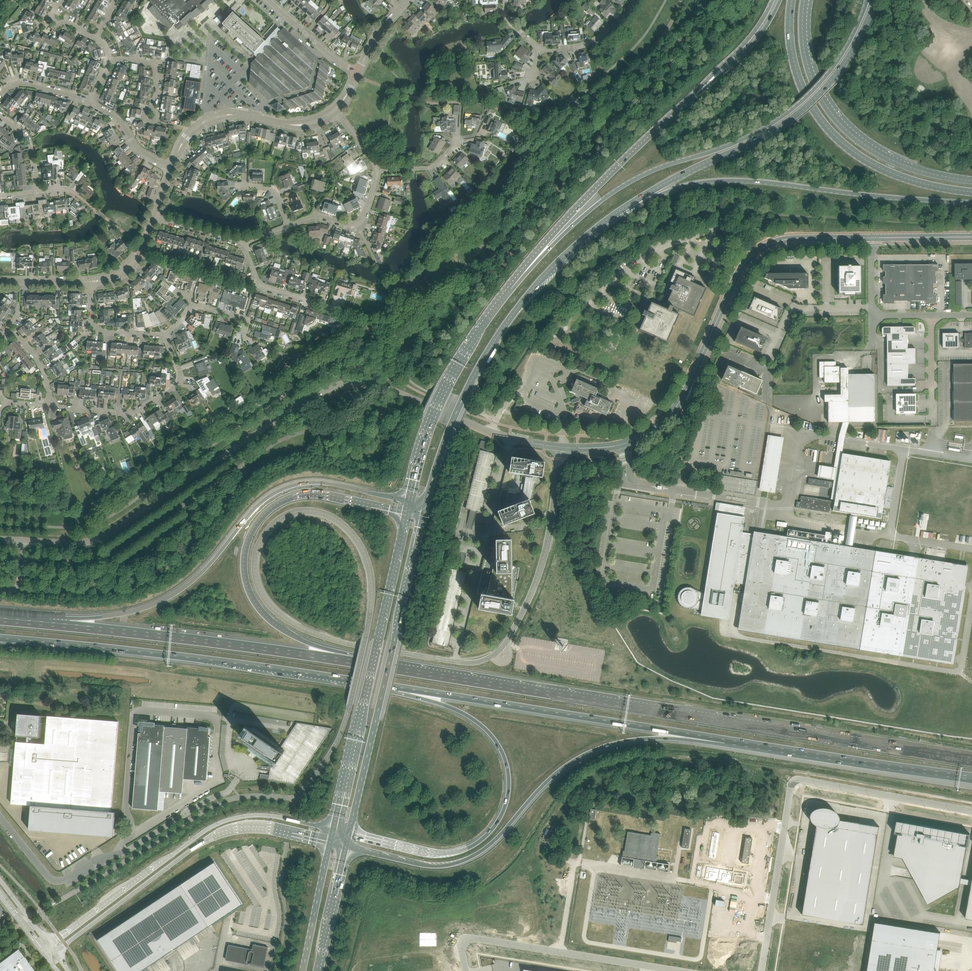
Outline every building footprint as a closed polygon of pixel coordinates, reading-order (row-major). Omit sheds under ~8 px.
[(47,1),(46,0),(41,0),(39,3),(37,1),(36,4),(47,10),(49,6),(45,3),(47,1)] [(66,5),(65,8),(68,10),(72,12),(73,13),(77,6),(68,0),(65,5),(66,5)] [(103,2),(100,0),(98,0),(94,6),(99,9),(103,11),(103,12),(106,7),(102,5),(103,2)] [(122,4),(131,9),(135,2),(136,0),(124,0),(122,4)] [(153,2),(154,1),(156,3),(148,10),(158,21),(159,20),(168,31),(174,26),(177,28),(180,25),(179,24),(181,23),(185,26),(195,17),(196,18),(205,10),(206,10),(209,7),(208,5),(211,2),(213,4),(216,1),(216,0),(190,0),(187,3),(184,0),(151,0),(153,2)] [(291,6),(293,8),(296,5),(298,7),(304,0),(297,0),(291,6)] [(299,14),(310,2),(311,0),(310,0),(304,0),(298,7),(300,8),(297,12),(299,14)] [(304,12),(306,14),(314,5),(315,3),(311,0),(310,2),(299,14),(301,15),(304,12)] [(365,3),(368,5),(365,8),(371,12),(373,10),(376,13),(381,8),(378,5),(383,0),(368,0),(365,3)] [(443,0),(433,0),(433,1),(442,9),(447,4),(443,0)] [(617,10),(614,7),(606,1),(605,0),(602,0),(600,3),(602,5),(598,10),(605,17),(610,12),(613,14),(617,10)] [(314,5),(306,14),(308,16),(305,19),(307,21),(316,11),(319,7),(315,4),(315,3),(314,5)] [(423,12),(430,18),(431,19),(434,22),(436,20),(435,19),(433,17),(434,15),(432,13),(435,9),(428,3),(423,8),(425,10),(423,12)] [(32,11),(38,15),(41,16),(42,17),(43,17),(47,10),(36,4),(35,6),(37,7),(35,10),(33,9),(32,11)] [(116,15),(121,18),(126,18),(131,9),(122,4),(118,11),(116,15)] [(498,4),(483,5),(485,5),(485,13),(496,13),(496,6),(498,6),(498,4)] [(94,6),(90,13),(99,18),(102,14),(101,14),(103,11),(99,9),(94,6)] [(316,11),(307,21),(309,23),(312,19),(314,21),(320,14),(324,10),(320,6),(319,7),(316,11)] [(590,7),(587,11),(591,14),(592,16),(596,12),(590,7)] [(340,8),(333,14),(336,16),(340,12),(340,13),(342,11),(340,8)] [(32,20),(35,15),(26,10),(20,21),(25,22),(26,20),(31,23),(32,20)] [(414,14),(411,18),(421,26),(426,20),(428,21),(430,18),(423,12),(421,10),(416,16),(414,14)] [(90,13),(86,20),(87,21),(91,23),(92,20),(97,23),(99,18),(90,13)] [(242,20),(244,18),(242,16),(242,17),(240,19),(234,14),(233,13),(223,24),(224,25),(220,29),(252,57),(254,54),(254,55),(265,42),(265,41),(242,20)] [(113,23),(116,29),(124,25),(121,19),(121,18),(116,15),(115,15),(114,18),(114,19),(115,22),(113,23)] [(588,26),(594,31),(599,26),(603,22),(596,16),(591,22),(590,21),(588,21),(585,24),(587,26),(588,26)] [(327,21),(323,17),(317,24),(319,26),(316,29),(318,31),(327,21)] [(325,31),(332,24),(334,22),(330,18),(327,21),(318,31),(320,33),(323,30),(325,31)] [(421,26),(411,18),(408,21),(409,21),(404,27),(411,34),(414,31),(415,32),(421,26)] [(324,36),(326,38),(338,25),(336,24),(337,23),(335,20),(334,22),(332,24),(325,31),(327,33),(324,36)] [(19,22),(10,26),(11,28),(14,27),(14,28),(17,27),(21,26),(23,33),(29,31),(33,31),(32,25),(31,25),(27,27),(25,22),(20,21),(19,22)] [(124,25),(116,29),(119,35),(127,30),(125,27),(128,26),(126,23),(124,25)] [(338,25),(326,38),(328,40),(331,37),(333,39),(340,32),(338,30),(340,27),(338,25)] [(310,62),(309,63),(308,59),(309,59),(310,53),(284,29),(282,31),(278,28),(279,27),(278,27),(265,41),(265,42),(254,55),(258,58),(256,60),(254,83),(256,85),(269,97),(281,93),(282,88),(285,89),(285,90),(288,93),(308,86),(313,65),(310,62)] [(565,28),(564,28),(565,35),(568,35),(568,36),(568,41),(574,41),(573,31),(573,28),(567,28),(566,28),(565,28)] [(579,31),(573,31),(574,41),(580,41),(580,34),(583,34),(582,28),(579,28),(579,31)] [(130,36),(127,30),(119,35),(122,40),(130,36)] [(337,39),(333,43),(336,46),(339,43),(340,44),(340,45),(345,47),(346,46),(347,46),(348,44),(351,38),(348,36),(348,35),(348,34),(346,33),(347,31),(345,30),(339,37),(338,39),(337,39)] [(24,38),(34,44),(35,43),(35,44),(36,41),(39,36),(40,35),(35,32),(33,36),(30,35),(29,31),(23,33),(20,34),(21,37),(23,36),(24,38)] [(57,39),(64,43),(69,34),(65,31),(62,36),(60,34),(57,39)] [(545,32),(538,32),(538,40),(542,40),(542,38),(545,38),(546,44),(553,44),(552,35),(548,35),(548,33),(545,33),(545,32)] [(47,38),(48,36),(44,33),(41,38),(39,36),(36,41),(35,44),(35,43),(34,44),(33,46),(35,48),(38,42),(43,45),(47,38)] [(74,36),(69,34),(64,43),(71,47),(74,42),(71,41),(74,36)] [(43,45),(42,47),(44,48),(47,44),(52,47),(57,37),(52,35),(50,39),(47,38),(43,45)] [(494,42),(487,42),(487,50),(495,50),(501,49),(501,48),(504,48),(507,44),(508,44),(512,39),(508,35),(503,41),(504,41),(502,43),(501,43),(501,41),(494,42)] [(122,40),(125,46),(133,42),(130,36),(122,40)] [(75,45),(82,49),(85,44),(87,40),(83,37),(80,41),(78,40),(75,45)] [(351,38),(348,44),(351,46),(350,48),(356,51),(357,48),(359,44),(360,43),(362,40),(356,37),(355,39),(351,37),(351,38)] [(89,53),(91,50),(94,44),(90,41),(87,45),(85,44),(82,49),(89,53)] [(162,52),(165,53),(168,53),(169,47),(166,47),(166,48),(161,47),(162,42),(159,41),(158,46),(157,52),(156,57),(162,57),(162,52)] [(133,42),(125,46),(128,51),(131,50),(132,52),(133,53),(136,54),(137,47),(136,47),(133,42)] [(97,46),(94,44),(91,50),(93,51),(95,59),(101,57),(103,57),(101,48),(98,49),(98,47),(97,47),(97,46)] [(137,47),(137,50),(144,51),(143,55),(149,55),(150,45),(141,44),(139,44),(137,47)] [(158,46),(150,45),(149,55),(156,57),(157,52),(158,46)] [(530,53),(522,47),(516,54),(526,63),(528,60),(526,58),(530,53)] [(2,50),(2,55),(3,55),(2,56),(5,56),(5,59),(11,60),(11,51),(2,50)] [(576,62),(578,68),(583,67),(585,67),(583,61),(587,61),(587,60),(588,60),(589,58),(588,54),(585,54),(585,52),(578,54),(579,61),(576,62)] [(557,57),(552,62),(559,69),(562,66),(563,67),(565,65),(565,64),(568,61),(562,55),(559,59),(557,57)] [(30,70),(33,60),(30,59),(30,62),(26,61),(26,64),(25,65),(24,66),(25,66),(24,69),(30,70)] [(87,61),(87,65),(88,65),(87,67),(88,67),(93,69),(96,71),(97,68),(98,68),(100,64),(100,63),(91,59),(90,62),(87,61)] [(168,61),(167,69),(178,71),(179,64),(184,65),(185,62),(174,60),(174,62),(168,61)] [(38,64),(36,72),(41,73),(41,76),(44,76),(46,66),(47,62),(45,62),(42,61),(39,61),(38,64)] [(320,62),(319,63),(321,64),(320,69),(327,75),(328,73),(329,74),(331,72),(332,69),(325,63),(323,65),(320,62)] [(190,77),(199,78),(200,76),(200,75),(199,75),(199,73),(200,74),(200,70),(201,66),(187,63),(186,70),(191,71),(190,77)] [(500,64),(492,65),(492,70),(493,80),(501,79),(501,78),(507,78),(507,72),(501,72),(500,73),(500,69),(500,64)] [(124,74),(128,67),(125,66),(123,65),(122,68),(117,66),(115,70),(124,74)] [(547,65),(542,70),(551,78),(549,80),(553,83),(556,80),(557,81),(561,77),(556,73),(555,74),(547,65)] [(52,81),(55,70),(49,69),(50,66),(46,66),(44,76),(47,77),(50,78),(50,80),(52,81)] [(139,74),(141,75),(141,74),(146,75),(149,76),(150,71),(145,70),(146,67),(140,66),(139,74)] [(97,71),(93,69),(88,67),(87,67),(84,74),(89,77),(91,74),(95,76),(97,71)] [(178,71),(167,69),(166,74),(171,75),(171,78),(176,79),(178,71)] [(319,71),(318,76),(326,83),(326,80),(328,78),(327,77),(327,75),(320,69),(318,70),(319,71)] [(60,72),(55,70),(52,81),(54,81),(55,79),(58,80),(60,72)] [(118,77),(116,80),(119,81),(121,82),(124,74),(115,70),(113,75),(118,77)] [(66,73),(64,84),(67,84),(70,84),(70,83),(73,83),(72,84),(73,84),(75,74),(67,72),(66,73)] [(89,77),(84,74),(80,73),(78,72),(78,73),(77,75),(79,76),(83,77),(81,82),(91,86),(93,81),(88,79),(89,77)] [(141,74),(141,75),(140,83),(142,83),(147,84),(150,84),(151,79),(146,78),(146,75),(141,74)] [(317,79),(316,84),(324,91),(325,88),(326,86),(325,85),(326,83),(318,76),(316,78),(317,79)] [(116,80),(110,77),(108,82),(113,84),(111,86),(116,89),(119,81),(116,80)] [(178,80),(170,79),(170,82),(165,81),(164,86),(174,88),(175,83),(178,83),(178,80)] [(200,91),(201,83),(199,82),(187,80),(184,97),(186,97),(196,99),(198,99),(199,94),(199,91),(200,91)] [(91,86),(81,82),(78,90),(83,92),(84,89),(89,91),(91,86)] [(138,88),(137,90),(138,90),(140,91),(151,92),(152,87),(147,87),(147,84),(142,83),(141,89),(138,88)] [(316,87),(315,92),(322,99),(323,96),(325,94),(324,93),(324,91),(316,84),(315,86),(316,87)] [(113,96),(116,89),(111,86),(110,89),(106,87),(104,92),(113,96)] [(174,93),(174,88),(164,86),(163,91),(168,92),(168,95),(176,96),(176,94),(174,93)] [(514,86),(506,89),(507,93),(508,92),(510,97),(516,99),(517,100),(517,99),(522,100),(524,93),(516,91),(514,86)] [(546,94),(547,93),(541,87),(537,92),(530,90),(528,98),(528,99),(527,99),(526,103),(527,104),(526,104),(526,105),(531,106),(533,99),(539,101),(541,99),(544,101),(548,97),(546,94)] [(24,101),(27,97),(29,98),(30,96),(33,98),(34,92),(26,90),(25,91),(23,90),(20,90),(16,95),(24,101)] [(150,97),(151,92),(140,91),(139,99),(145,100),(145,99),(145,97),(150,97)] [(115,104),(110,102),(113,96),(104,92),(102,97),(106,98),(105,101),(106,102),(105,105),(113,108),(115,104)] [(309,93),(307,94),(315,101),(317,101),(318,102),(319,100),(321,99),(323,101),(324,102),(325,101),(322,99),(315,92),(310,93),(309,93)] [(299,97),(307,104),(309,103),(310,104),(312,102),(315,101),(307,94),(302,96),(301,95),(299,97)] [(16,102),(18,104),(20,105),(24,101),(16,95),(13,99),(13,100),(16,102)] [(163,95),(161,104),(172,105),(173,100),(175,100),(176,98),(163,95)] [(15,108),(18,104),(16,102),(13,100),(13,99),(9,96),(6,101),(13,106),(15,108)] [(54,109),(55,107),(57,100),(57,98),(52,97),(50,106),(49,108),(54,109)] [(186,97),(186,101),(185,101),(184,109),(191,110),(194,111),(195,111),(196,106),(195,106),(196,99),(186,97)] [(292,99),(299,106),(301,106),(304,108),(306,105),(306,104),(307,104),(299,97),(294,98),(293,98),(292,99)] [(147,100),(145,99),(145,100),(139,99),(136,98),(135,106),(140,107),(141,104),(146,105),(147,100)] [(284,102),(285,102),(284,103),(290,108),(291,108),(292,109),(294,108),(295,109),(297,107),(299,106),(292,99),(287,101),(286,100),(284,102)] [(66,107),(68,108),(69,104),(71,101),(68,100),(67,102),(62,101),(60,110),(65,111),(66,107)] [(9,114),(11,112),(10,111),(13,106),(6,101),(2,105),(1,104),(0,105),(0,107),(4,110),(9,114)] [(277,112),(286,109),(288,111),(290,108),(284,103),(282,106),(278,102),(270,105),(277,112)] [(161,104),(161,109),(163,109),(162,112),(165,112),(172,114),(173,114),(173,111),(171,111),(172,105),(161,104)] [(70,110),(65,118),(73,122),(75,119),(78,112),(79,112),(80,110),(74,107),(72,111),(70,110)] [(87,108),(85,107),(83,111),(82,113),(79,112),(80,110),(79,112),(78,112),(75,119),(73,122),(74,123),(73,123),(78,126),(87,108)] [(87,108),(79,123),(83,125),(81,128),(83,129),(89,118),(91,114),(89,113),(88,114),(88,113),(90,109),(87,108)] [(141,115),(142,110),(132,108),(130,119),(127,118),(126,120),(130,121),(136,119),(136,114),(141,115)] [(164,120),(169,121),(171,122),(172,118),(173,114),(172,114),(165,112),(162,112),(161,117),(165,117),(164,120)] [(24,114),(18,121),(22,125),(28,117),(24,114)] [(94,121),(91,119),(93,116),(91,114),(89,118),(83,129),(84,130),(86,127),(90,129),(94,121)] [(465,117),(464,125),(468,125),(467,128),(472,129),(472,127),(475,127),(475,125),(477,125),(478,123),(481,117),(481,116),(478,116),(471,115),(471,117),(465,117)] [(456,133),(456,120),(451,120),(451,121),(447,121),(447,116),(442,116),(440,116),(440,117),(433,117),(433,122),(437,122),(437,127),(442,127),(442,131),(445,131),(445,130),(447,130),(447,131),(451,131),(451,132),(456,133)] [(32,121),(28,117),(22,125),(27,128),(32,121)] [(487,117),(485,123),(488,124),(490,125),(487,130),(494,133),(496,128),(499,130),(502,123),(495,120),(494,123),(492,121),(492,122),(489,121),(490,119),(487,117)] [(101,127),(102,128),(106,123),(99,119),(98,121),(95,119),(94,121),(90,129),(89,131),(91,132),(93,129),(96,130),(97,131),(99,131),(101,127)] [(137,131),(143,127),(146,125),(143,121),(139,124),(136,119),(130,121),(137,131)] [(32,121),(27,128),(31,131),(37,124),(32,121)] [(110,129),(106,123),(102,128),(105,132),(103,133),(105,136),(104,137),(100,139),(102,143),(105,140),(106,139),(115,133),(112,127),(110,129)] [(39,132),(39,133),(40,132),(40,131),(41,131),(42,130),(43,130),(46,129),(45,126),(43,125),(39,126),(37,124),(31,131),(35,135),(38,131),(39,132)] [(240,134),(239,125),(236,126),(235,125),(234,124),(232,125),(232,126),(228,127),(229,131),(227,131),(227,132),(228,136),(231,136),(232,138),(238,136),(237,134),(240,134)] [(145,130),(143,127),(137,131),(140,134),(144,135),(152,136),(152,135),(153,131),(154,126),(149,125),(148,130),(145,130)] [(152,136),(151,139),(160,140),(160,137),(162,127),(157,126),(156,131),(153,131),(152,135),(152,136)] [(165,141),(168,141),(168,138),(169,133),(166,133),(167,128),(162,127),(160,137),(165,138),(165,141)] [(251,132),(251,135),(262,138),(264,129),(257,128),(257,129),(252,128),(251,128),(251,132)] [(262,138),(261,138),(274,141),(275,138),(275,136),(276,136),(276,134),(272,133),(272,135),(270,134),(271,131),(268,130),(269,130),(267,130),(264,129),(262,138)] [(219,151),(219,149),(215,135),(215,132),(211,133),(212,134),(210,135),(213,146),(213,148),(214,148),(215,149),(218,151),(219,151)] [(224,147),(223,143),(220,132),(218,133),(219,135),(215,135),(219,149),(224,147)] [(220,132),(223,143),(224,147),(230,146),(229,142),(228,142),(225,133),(222,134),(222,132),(220,132)] [(339,132),(337,133),(336,133),(334,134),(335,135),(334,135),(339,144),(344,141),(346,144),(348,142),(347,140),(346,137),(343,139),(339,132)] [(5,134),(5,133),(1,139),(0,140),(0,145),(2,147),(3,146),(10,137),(5,134)] [(119,139),(115,133),(106,139),(107,142),(108,141),(111,145),(112,144),(114,147),(119,144),(117,141),(119,139)] [(283,147),(283,145),(287,146),(287,144),(289,137),(286,136),(287,135),(281,133),(280,139),(275,138),(274,141),(273,145),(278,147),(282,148),(283,147)] [(203,137),(204,138),(202,139),(205,144),(207,143),(208,147),(213,146),(210,135),(208,135),(208,134),(205,135),(205,136),(203,137)] [(11,135),(10,137),(3,146),(9,151),(13,149),(13,148),(16,143),(13,141),(15,139),(11,135)] [(329,146),(327,147),(327,149),(331,148),(332,151),(335,150),(334,147),(339,144),(334,135),(333,135),(331,136),(331,137),(328,138),(332,145),(329,146)] [(434,136),(431,142),(432,143),(429,149),(438,154),(445,143),(443,142),(445,139),(440,136),(434,136)] [(287,146),(287,147),(294,149),(302,151),(302,147),(301,143),(300,142),(296,142),(297,138),(291,137),(291,138),(289,137),(287,146)] [(200,142),(198,144),(200,147),(199,148),(207,157),(208,159),(212,155),(203,145),(205,144),(202,139),(199,141),(200,142)] [(314,142),(313,143),(314,153),(320,152),(321,155),(324,155),(323,151),(327,149),(327,147),(323,149),(320,149),(319,142),(316,142),(316,141),(313,142),(314,142)] [(488,144),(478,141),(476,146),(472,144),(470,152),(476,154),(483,156),(485,149),(486,149),(488,144)] [(307,146),(302,147),(302,151),(303,158),(309,157),(308,154),(314,153),(313,143),(312,143),(311,142),(309,143),(306,143),(307,146)] [(515,142),(509,148),(513,152),(519,146),(515,142)] [(121,149),(119,146),(113,151),(115,154),(113,157),(115,159),(117,157),(124,152),(128,148),(129,148),(129,147),(126,144),(121,149)] [(15,149),(10,151),(11,154),(12,159),(22,158),(21,153),(20,153),(19,145),(19,146),(14,148),(15,149)] [(354,161),(352,157),(355,155),(356,156),(358,155),(354,149),(352,147),(346,151),(348,153),(342,158),(345,162),(344,163),(347,167),(354,161)] [(117,157),(119,160),(117,162),(119,165),(128,157),(126,155),(131,150),(129,148),(128,148),(124,152),(117,157)] [(203,160),(207,157),(199,148),(198,149),(197,148),(194,150),(197,153),(203,160)] [(193,154),(191,155),(199,163),(203,160),(197,153),(194,150),(194,151),(196,153),(194,155),(193,154)] [(453,161),(460,168),(468,159),(462,153),(454,162),(453,161)] [(128,157),(119,165),(122,167),(124,165),(126,168),(127,168),(132,163),(134,161),(138,158),(137,157),(136,155),(130,160),(128,157)] [(195,167),(199,163),(191,155),(190,156),(191,158),(189,160),(188,159),(186,162),(191,165),(192,164),(195,167)] [(127,168),(130,172),(127,174),(132,180),(133,178),(136,174),(134,171),(138,168),(135,165),(140,160),(138,157),(137,157),(138,158),(134,161),(132,163),(127,168)] [(52,163),(52,164),(53,179),(54,179),(60,179),(60,175),(64,174),(63,172),(64,172),(64,171),(63,171),(63,169),(60,169),(60,166),(59,166),(59,160),(52,161),(52,163)] [(366,165),(362,160),(360,161),(361,163),(357,165),(355,161),(354,161),(347,167),(350,171),(351,175),(354,174),(360,170),(362,172),(368,168),(366,166),(366,165)] [(75,179),(78,181),(83,175),(87,170),(84,167),(79,174),(72,169),(75,164),(72,162),(65,171),(67,173),(67,174),(66,176),(73,181),(75,179)] [(53,179),(52,164),(42,165),(43,171),(44,171),(44,174),(43,174),(44,180),(50,180),(50,179),(53,179)] [(228,173),(227,174),(231,178),(232,177),(233,178),(239,173),(245,173),(246,165),(236,164),(228,172),(228,173)] [(461,176),(452,167),(450,170),(451,171),(448,173),(448,172),(443,177),(450,184),(455,180),(456,181),(461,176)] [(132,180),(129,185),(131,186),(132,187),(133,188),(138,181),(139,180),(139,179),(141,180),(143,178),(146,179),(146,180),(150,172),(150,173),(151,172),(144,168),(141,172),(140,171),(139,174),(137,178),(136,180),(133,178),(132,180)] [(200,171),(192,168),(190,171),(188,170),(188,172),(198,176),(200,171)] [(146,179),(146,180),(149,182),(148,185),(150,186),(150,188),(149,188),(147,196),(152,197),(155,190),(152,189),(152,187),(155,183),(156,181),(156,180),(155,180),(157,176),(150,173),(150,172),(146,180),(146,179)] [(196,181),(198,176),(188,172),(187,173),(186,173),(185,176),(196,181)] [(252,180),(263,181),(263,173),(253,172),(252,180)] [(212,173),(209,178),(216,181),(218,175),(212,173)] [(289,174),(280,177),(281,177),(286,188),(294,185),(289,174)] [(78,181),(76,184),(81,188),(78,191),(79,192),(81,193),(81,194),(88,199),(93,193),(86,187),(83,185),(85,182),(88,178),(83,175),(78,181)] [(357,185),(367,188),(369,184),(369,181),(368,181),(367,180),(368,177),(366,176),(364,175),(360,176),(359,179),(358,178),(356,183),(357,183),(357,185)] [(196,181),(185,176),(183,180),(184,180),(184,181),(195,186),(196,181)] [(402,186),(402,177),(387,178),(388,183),(386,182),(382,193),(389,196),(391,191),(388,190),(389,186),(402,186)] [(440,189),(434,193),(437,197),(440,195),(441,197),(449,209),(450,208),(452,211),(457,208),(453,203),(447,192),(449,191),(446,185),(445,186),(440,178),(435,181),(438,187),(439,187),(440,189)] [(315,179),(312,189),(324,193),(327,183),(315,179)] [(13,181),(14,187),(15,186),(16,189),(23,189),(22,186),(26,185),(26,180),(13,181)] [(193,190),(195,186),(184,181),(183,183),(185,184),(183,190),(187,192),(188,189),(193,190)] [(228,189),(228,182),(218,183),(218,190),(220,190),(225,200),(231,197),(227,189),(228,189)] [(365,195),(367,188),(357,185),(355,191),(354,191),(353,193),(355,195),(361,199),(363,194),(365,195)] [(238,193),(235,197),(239,197),(244,197),(244,202),(254,202),(254,197),(257,197),(257,193),(254,193),(239,193),(238,193)] [(296,193),(289,196),(292,204),(291,204),(293,211),(299,209),(303,207),(302,205),(300,200),(299,201),(296,193)] [(355,195),(348,198),(349,200),(354,210),(358,208),(360,207),(361,207),(360,206),(359,203),(363,200),(361,199),(355,195)] [(73,197),(66,198),(67,204),(69,206),(69,207),(72,210),(69,212),(75,217),(85,206),(81,203),(79,204),(78,203),(78,202),(75,200),(73,201),(73,197)] [(60,200),(54,201),(56,212),(63,211),(67,210),(67,204),(66,198),(62,199),(62,200),(60,200)] [(391,201),(381,198),(380,201),(380,202),(379,205),(379,204),(377,209),(386,212),(389,204),(390,205),(391,201)] [(38,203),(31,203),(32,213),(33,218),(40,218),(40,216),(44,216),(44,215),(44,213),(43,199),(38,200),(38,203)] [(46,199),(43,199),(44,213),(48,212),(48,213),(56,212),(54,201),(47,202),(46,199)] [(267,205),(261,207),(262,210),(266,209),(270,221),(279,217),(274,205),(271,206),(269,200),(266,201),(267,205)] [(341,203),(341,206),(342,212),(346,210),(347,212),(348,213),(351,212),(354,210),(349,200),(343,203),(343,202),(341,203)] [(28,214),(32,213),(31,203),(25,204),(24,201),(19,202),(21,218),(26,218),(25,212),(24,212),(24,209),(27,209),(28,214)] [(332,203),(325,201),(324,204),(321,204),(320,206),(323,207),(322,210),(322,211),(325,212),(329,213),(332,203)] [(13,206),(8,206),(9,217),(14,217),(14,219),(21,218),(19,202),(15,202),(16,206),(13,207),(13,206)] [(1,220),(1,218),(5,218),(5,219),(9,219),(9,217),(8,206),(7,203),(0,204),(0,220),(1,220)] [(332,203),(329,213),(333,215),(335,216),(336,214),(337,211),(342,213),(342,212),(341,206),(339,206),(339,205),(332,203)] [(380,215),(378,221),(391,225),(393,217),(384,214),(383,216),(380,215)] [(388,233),(390,227),(391,225),(378,221),(377,226),(380,227),(379,230),(386,232),(388,233)] [(327,233),(329,227),(323,225),(318,225),(318,226),(309,227),(310,236),(314,235),(314,236),(321,236),(320,232),(322,232),(327,233)] [(331,236),(329,242),(333,243),(335,240),(339,241),(341,233),(342,231),(338,229),(336,229),(336,230),(333,229),(331,236)] [(375,232),(373,237),(382,240),(383,237),(384,238),(386,232),(379,230),(378,233),(375,232)] [(339,241),(337,247),(343,249),(345,243),(349,233),(346,232),(345,235),(341,234),(341,233),(339,241)] [(165,233),(162,241),(168,243),(171,234),(165,233)] [(352,247),(354,238),(351,236),(351,234),(349,233),(345,243),(352,246),(352,247)] [(176,236),(171,234),(168,243),(173,245),(176,236)] [(182,238),(176,236),(173,245),(179,246),(182,238)] [(182,238),(179,246),(184,248),(185,248),(186,246),(185,246),(188,237),(186,236),(185,239),(182,238)] [(188,237),(185,246),(186,246),(191,247),(193,239),(188,237)] [(373,237),(371,243),(375,244),(374,247),(376,251),(381,249),(382,243),(381,243),(382,240),(373,237)] [(199,240),(193,239),(191,247),(196,249),(199,240)] [(126,247),(121,240),(116,245),(115,244),(112,247),(111,247),(110,248),(110,249),(108,250),(115,258),(120,254),(119,253),(126,247)] [(205,242),(199,240),(196,249),(202,251),(205,242)] [(359,255),(367,258),(367,256),(363,247),(359,241),(357,249),(356,249),(356,250),(355,252),(356,254),(358,253),(359,255)] [(202,251),(201,253),(210,256),(213,247),(209,246),(210,244),(205,242),(202,251)] [(258,249),(255,251),(258,257),(265,254),(264,251),(266,250),(266,249),(269,248),(267,242),(258,245),(259,248),(258,248),(258,249)] [(223,250),(221,259),(226,260),(229,252),(223,250)] [(226,260),(225,263),(231,264),(234,256),(231,255),(231,252),(229,252),(226,260)] [(88,259),(79,261),(80,269),(90,267),(90,268),(98,267),(96,256),(96,257),(95,253),(94,253),(89,254),(88,254),(88,258),(88,259)] [(265,262),(266,265),(271,263),(269,258),(267,259),(265,254),(258,257),(260,264),(265,262)] [(17,257),(17,268),(24,268),(24,266),(33,266),(33,259),(33,255),(29,255),(29,257),(24,257),(17,257)] [(239,257),(234,256),(231,264),(237,266),(239,257)] [(40,266),(39,266),(39,267),(40,267),(40,271),(44,271),(44,270),(50,270),(50,266),(54,266),(54,257),(51,257),(51,261),(45,261),(45,258),(40,258),(40,266)] [(245,259),(239,257),(237,266),(242,268),(243,267),(245,259)] [(56,266),(58,266),(58,270),(69,270),(69,262),(62,262),(62,259),(61,258),(56,258),(56,266)] [(155,273),(156,275),(163,267),(164,266),(166,267),(166,264),(165,263),(156,261),(155,265),(153,264),(149,268),(155,273)] [(969,264),(969,263),(969,264),(963,263),(963,262),(962,262),(963,264),(956,264),(956,279),(956,278),(965,278),(965,279),(971,279),(971,264),(969,264)] [(911,275),(936,275),(936,271),(938,271),(938,269),(938,264),(911,265),(911,275)] [(290,271),(288,278),(290,279),(290,282),(289,285),(295,287),(296,287),(298,278),(299,276),(295,274),(296,272),(294,272),(292,265),(290,271)] [(855,296),(855,294),(861,294),(861,266),(851,266),(851,265),(848,265),(848,266),(838,266),(838,294),(844,294),(844,296),(855,296)] [(884,265),(884,269),(884,271),(886,271),(886,275),(911,275),(911,265),(884,265)] [(270,280),(276,282),(279,272),(280,268),(276,267),(271,266),(269,267),(268,272),(272,273),(270,280)] [(146,274),(144,276),(149,281),(151,280),(152,279),(156,275),(155,273),(149,268),(145,273),(146,274)] [(164,278),(163,281),(165,282),(170,287),(172,285),(173,283),(175,283),(176,278),(180,279),(180,281),(183,282),(183,281),(185,275),(184,275),(185,273),(185,272),(186,270),(182,269),(180,274),(177,273),(171,271),(168,279),(164,278)] [(285,274),(279,272),(276,282),(283,284),(285,277),(288,278),(290,271),(286,269),(285,274)] [(669,296),(666,304),(669,305),(679,310),(692,315),(694,316),(700,302),(701,299),(702,299),(706,288),(693,282),(695,279),(696,277),(675,269),(670,282),(673,284),(673,285),(672,285),(671,285),(671,286),(670,288),(669,288),(669,289),(672,290),(669,296)] [(295,288),(302,290),(305,281),(308,282),(308,281),(310,275),(310,273),(304,272),(302,280),(298,278),(296,287),(295,287),(295,288)] [(183,281),(188,282),(187,286),(185,286),(185,289),(191,290),(194,281),(197,282),(199,275),(196,275),(195,276),(185,273),(184,275),(185,275),(183,281)] [(310,275),(308,281),(311,282),(309,289),(315,291),(319,279),(320,275),(313,273),(313,276),(310,275)] [(764,278),(775,282),(775,284),(779,284),(789,289),(808,289),(808,287),(808,273),(766,273),(764,278)] [(886,283),(886,290),(911,290),(911,275),(886,275),(886,277),(884,277),(884,283),(886,283)] [(911,290),(934,290),(934,283),(936,283),(936,277),(936,275),(911,275),(911,290)] [(149,281),(144,276),(142,278),(141,276),(136,280),(142,288),(149,281)] [(200,283),(198,288),(208,291),(209,291),(212,281),(207,279),(206,282),(205,283),(205,284),(200,283)] [(328,281),(319,279),(315,291),(315,292),(321,294),(322,290),(325,291),(324,292),(328,293),(331,283),(327,282),(328,281)] [(142,288),(136,280),(131,284),(135,289),(134,290),(131,290),(132,298),(135,297),(135,296),(136,296),(141,291),(140,290),(142,288)] [(163,306),(164,306),(172,297),(170,296),(169,297),(166,294),(169,290),(168,289),(170,287),(165,282),(163,281),(161,284),(163,286),(157,293),(166,301),(162,305),(163,306)] [(217,282),(212,281),(209,291),(210,291),(219,294),(221,289),(215,287),(217,282)] [(347,294),(354,296),(357,286),(350,284),(350,285),(338,281),(336,289),(334,295),(340,296),(341,291),(348,293),(347,294)] [(118,293),(115,294),(115,301),(120,299),(120,300),(127,298),(126,296),(129,295),(127,288),(123,289),(124,290),(121,291),(117,292),(118,293)] [(198,288),(197,293),(199,294),(199,296),(198,297),(198,300),(203,301),(204,298),(205,298),(206,294),(206,293),(207,293),(208,291),(198,288)] [(911,301),(911,290),(886,290),(886,295),(884,295),(884,297),(884,303),(895,303),(895,301),(911,301)] [(936,295),(934,295),(934,290),(911,290),(911,301),(926,301),(926,303),(937,303),(937,298),(936,297),(936,295)] [(218,299),(219,294),(210,291),(209,293),(210,294),(210,295),(209,295),(208,299),(209,299),(208,303),(213,304),(214,302),(215,300),(214,300),(215,298),(218,299)] [(229,305),(232,293),(230,292),(228,292),(228,293),(224,291),(221,302),(225,303),(225,304),(229,305)] [(114,292),(106,293),(104,293),(104,294),(98,294),(98,295),(99,303),(104,303),(104,302),(115,301),(115,300),(115,294),(114,292)] [(232,306),(236,308),(240,295),(237,294),(236,294),(236,295),(232,294),(232,293),(229,305),(232,306)] [(9,295),(7,294),(1,302),(3,303),(3,304),(3,303),(10,308),(11,305),(10,304),(12,300),(17,300),(18,294),(17,294),(10,294),(9,295)] [(262,296),(256,294),(254,300),(253,304),(259,306),(262,296)] [(24,307),(28,307),(28,305),(32,305),(32,307),(35,307),(35,295),(30,295),(30,296),(28,296),(27,299),(24,299),(24,307)] [(59,308),(59,301),(56,300),(56,295),(49,295),(49,305),(49,306),(53,306),(53,307),(56,307),(56,308),(59,308)] [(240,295),(236,308),(237,307),(240,308),(240,309),(244,310),(248,297),(243,296),(243,297),(240,296),(240,295)] [(268,299),(269,298),(262,296),(259,306),(265,308),(265,309),(266,305),(266,304),(267,304),(268,299)] [(164,306),(175,316),(182,308),(182,307),(184,305),(179,301),(177,303),(173,307),(170,304),(171,303),(169,301),(172,297),(164,306)] [(777,321),(777,316),(778,316),(779,317),(779,316),(783,309),(779,308),(777,307),(754,297),(748,309),(777,322),(777,321)] [(68,304),(68,307),(79,307),(77,307),(77,304),(84,304),(84,299),(71,299),(70,304),(68,304)] [(271,311),(274,301),(268,299),(267,304),(266,304),(266,305),(265,309),(271,311)] [(277,312),(278,309),(280,302),(274,301),(271,311),(274,312),(274,311),(277,312)] [(283,315),(283,314),(286,304),(280,302),(278,309),(277,312),(277,313),(283,315)] [(642,322),(639,330),(653,336),(666,342),(667,342),(673,328),(672,327),(674,325),(679,314),(678,313),(679,310),(669,305),(669,306),(668,307),(668,308),(667,309),(651,302),(650,305),(647,312),(645,311),(644,311),(642,314),(642,315),(645,316),(642,322)] [(8,314),(9,312),(10,313),(12,309),(10,308),(3,303),(3,304),(3,303),(0,308),(0,309),(8,314)] [(286,304),(283,314),(289,316),(292,306),(286,304)] [(292,306),(289,316),(293,317),(293,316),(296,317),(296,315),(299,307),(292,305),(292,306)] [(168,320),(168,321),(169,321),(175,316),(164,306),(163,306),(159,310),(161,311),(160,311),(168,319),(168,320)] [(72,310),(72,315),(82,316),(82,310),(78,310),(79,307),(68,307),(68,310),(72,310)] [(3,319),(5,316),(7,317),(8,314),(0,309),(0,317),(3,319)] [(106,325),(117,324),(117,321),(109,321),(108,310),(100,311),(101,318),(100,318),(100,322),(106,322),(106,325)] [(157,311),(155,313),(161,323),(160,323),(161,324),(162,325),(168,321),(168,320),(168,319),(160,311),(161,311),(159,310),(158,311),(158,310),(157,311)] [(301,314),(296,331),(306,334),(307,329),(308,329),(309,329),(309,325),(310,325),(312,324),(313,324),(314,323),(315,322),(316,320),(317,319),(320,320),(337,325),(339,319),(309,310),(307,314),(306,313),(305,315),(301,314)] [(140,314),(137,314),(138,327),(145,327),(145,326),(143,315),(143,313),(142,313),(142,311),(140,312),(140,314)] [(145,326),(145,327),(146,328),(153,326),(153,325),(149,314),(148,313),(147,313),(146,311),(142,312),(143,313),(143,315),(145,326)] [(153,325),(153,326),(154,327),(161,324),(160,323),(161,323),(155,313),(154,312),(153,312),(152,313),(149,314),(153,325)] [(192,315),(186,321),(190,325),(188,327),(187,328),(191,332),(192,331),(194,328),(192,326),(196,321),(197,321),(204,322),(205,315),(196,313),(196,315),(195,314),(193,315),(193,316),(192,315)] [(117,321),(117,324),(117,326),(121,326),(128,325),(128,323),(131,323),(131,320),(130,314),(127,315),(127,318),(116,318),(117,321)] [(34,319),(34,318),(31,318),(30,318),(24,322),(26,324),(22,327),(25,332),(34,326),(34,325),(33,326),(31,321),(34,319)] [(231,327),(216,322),(214,331),(225,335),(225,336),(229,338),(231,332),(230,332),(231,327)] [(281,330),(279,329),(273,327),(262,324),(264,325),(262,332),(256,331),(254,336),(260,338),(261,337),(268,339),(270,333),(274,334),(274,336),(279,338),(282,330),(281,330)] [(34,326),(25,332),(26,333),(28,336),(30,335),(35,331),(37,334),(38,333),(45,328),(43,326),(39,328),(39,327),(37,327),(36,328),(34,326)] [(759,352),(764,341),(761,339),(763,336),(741,327),(734,341),(759,352)] [(908,364),(915,364),(916,364),(916,348),(908,348),(908,334),(913,334),(913,333),(913,332),(914,332),(914,331),(915,331),(915,330),(915,329),(915,328),(914,327),(913,327),(885,327),(884,327),(883,328),(883,329),(883,334),(883,337),(888,337),(888,386),(913,385),(914,385),(915,385),(915,384),(916,384),(916,383),(916,382),(915,381),(914,381),(914,380),(913,380),(913,379),(913,378),(908,378),(908,364)] [(34,339),(37,343),(46,338),(46,337),(43,333),(47,330),(46,328),(45,328),(38,333),(40,335),(34,339)] [(179,339),(175,340),(179,350),(184,348),(184,349),(192,346),(189,339),(195,337),(189,331),(187,332),(186,331),(177,334),(179,339)] [(962,342),(962,338),(959,339),(959,333),(943,333),(943,348),(959,348),(959,342),(962,342)] [(962,338),(962,342),(965,342),(965,348),(971,348),(971,333),(965,333),(965,338),(962,338)] [(46,338),(37,343),(38,345),(39,345),(41,348),(47,343),(48,346),(54,342),(53,339),(52,340),(49,335),(46,337),(46,338)] [(12,352),(14,350),(19,346),(14,341),(7,348),(8,350),(9,349),(12,352)] [(87,351),(92,351),(93,341),(87,341),(87,346),(83,346),(82,351),(87,352),(87,351)] [(45,351),(44,352),(47,357),(56,351),(59,349),(56,345),(56,344),(55,343),(54,342),(48,346),(50,348),(45,351)] [(97,354),(97,355),(106,356),(106,354),(106,343),(104,343),(104,342),(98,342),(98,351),(97,354)] [(111,348),(109,348),(108,356),(116,356),(117,343),(112,343),(111,348)] [(261,348),(258,344),(253,348),(251,345),(248,347),(258,361),(267,355),(269,350),(266,348),(264,350),(262,347),(261,348)] [(144,355),(149,355),(150,345),(144,345),(144,348),(141,348),(141,350),(141,358),(144,359),(144,355)] [(239,346),(233,345),(231,353),(237,363),(239,362),(241,364),(241,365),(242,367),(246,365),(250,362),(245,355),(246,354),(243,350),(238,353),(238,352),(239,346)] [(13,356),(15,358),(23,351),(19,346),(14,350),(16,353),(13,356)] [(133,346),(133,356),(138,356),(138,358),(141,358),(141,350),(139,349),(139,347),(133,346)] [(164,349),(164,346),(164,348),(161,347),(161,346),(155,346),(155,355),(155,358),(160,359),(160,353),(165,353),(165,350),(164,349)] [(20,362),(27,355),(23,351),(15,358),(17,359),(20,362)] [(59,355),(56,351),(47,357),(48,358),(49,358),(51,361),(57,357),(58,359),(61,357),(64,355),(63,353),(59,355)] [(23,368),(30,361),(26,356),(27,355),(20,362),(22,361),(24,363),(21,366),(23,368)] [(207,355),(193,360),(200,377),(207,375),(210,373),(208,370),(207,370),(205,364),(206,364),(213,361),(213,359),(208,358),(207,355)] [(284,368),(287,363),(281,360),(278,365),(284,368)] [(23,368),(27,373),(29,371),(31,373),(36,369),(34,367),(35,366),(30,361),(23,368)] [(52,368),(51,369),(52,372),(54,371),(54,372),(63,366),(62,364),(60,361),(55,364),(51,367),(52,368)] [(840,369),(840,368),(840,366),(836,366),(836,361),(819,362),(819,378),(824,378),(824,383),(840,382),(841,395),(825,395),(825,402),(828,402),(828,422),(875,422),(874,374),(848,374),(848,369),(840,369)] [(956,383),(971,383),(971,364),(954,364),(955,364),(956,373),(954,373),(954,383),(956,383)] [(762,380),(748,374),(728,365),(727,367),(726,367),(727,367),(721,379),(756,394),(762,380)] [(63,366),(54,372),(55,374),(56,373),(58,376),(60,375),(63,373),(64,375),(63,375),(64,376),(66,374),(68,373),(75,368),(73,366),(70,368),(66,370),(63,366)] [(162,377),(161,384),(166,384),(167,379),(170,379),(170,373),(167,373),(166,370),(162,369),(162,377)] [(581,398),(580,399),(579,400),(578,401),(579,401),(579,403),(577,407),(575,411),(591,418),(597,421),(601,413),(606,415),(608,412),(612,402),(611,402),(596,396),(599,389),(598,388),(599,387),(600,386),(599,386),(597,386),(578,377),(578,376),(577,379),(571,392),(582,396),(581,398)] [(201,379),(196,381),(201,388),(199,389),(204,396),(204,398),(205,398),(208,396),(205,392),(209,390),(211,392),(214,390),(217,393),(217,394),(222,391),(213,379),(210,381),(209,380),(210,380),(208,377),(207,377),(201,379)] [(69,395),(68,398),(74,399),(74,396),(75,390),(77,391),(78,384),(78,381),(75,380),(75,383),(70,382),(69,385),(69,395)] [(78,384),(77,391),(80,391),(79,399),(85,399),(86,387),(81,387),(81,381),(78,381),(78,384)] [(141,387),(140,397),(140,399),(145,398),(145,397),(146,398),(147,390),(149,390),(150,386),(150,384),(147,383),(147,388),(141,387)] [(956,383),(956,392),(954,392),(954,402),(956,402),(971,402),(971,383),(956,383)] [(92,385),(91,388),(90,400),(96,400),(96,397),(99,398),(99,395),(100,388),(100,386),(92,385)] [(116,394),(118,394),(119,388),(114,388),(111,387),(110,399),(115,399),(116,394)] [(12,393),(11,398),(18,398),(18,397),(21,397),(21,398),(24,398),(24,399),(27,399),(30,399),(31,398),(33,398),(33,393),(31,393),(31,389),(22,388),(21,393),(17,392),(17,393),(12,393)] [(130,389),(122,388),(121,395),(124,395),(124,398),(129,399),(130,389)] [(193,393),(187,397),(192,404),(204,396),(199,389),(199,390),(196,391),(193,393)] [(897,413),(915,413),(916,413),(916,405),(914,405),(914,402),(916,402),(916,394),(897,395),(897,413)] [(241,395),(232,401),(238,409),(246,403),(241,395)] [(176,397),(170,401),(175,409),(178,407),(180,410),(183,408),(176,397)] [(172,411),(175,409),(170,401),(164,405),(169,412),(166,413),(170,419),(173,417),(172,416),(174,415),(172,411)] [(956,402),(956,411),(954,411),(954,421),(971,421),(971,402),(956,402)] [(187,404),(183,406),(190,417),(193,415),(191,411),(187,404)] [(160,410),(154,414),(159,421),(160,422),(165,419),(167,422),(170,420),(170,419),(166,413),(164,415),(160,410)] [(154,414),(148,418),(150,421),(148,423),(152,429),(160,424),(160,422),(159,421),(154,414)] [(20,431),(21,422),(20,422),(20,421),(19,419),(17,419),(17,417),(9,416),(8,421),(7,421),(7,423),(6,423),(6,425),(7,425),(6,427),(16,428),(15,438),(21,438),(22,431),(20,431)] [(85,419),(77,422),(82,433),(78,435),(82,445),(86,443),(83,436),(90,433),(93,431),(92,429),(94,428),(93,425),(92,425),(88,417),(84,418),(85,419)] [(59,420),(53,422),(55,429),(58,429),(61,428),(63,435),(64,438),(66,439),(72,437),(73,436),(70,425),(69,425),(68,422),(67,418),(59,420)] [(45,428),(44,419),(29,421),(30,430),(43,428),(45,436),(41,437),(46,456),(53,454),(47,436),(45,428)] [(108,419),(101,422),(105,431),(108,430),(111,439),(112,439),(112,440),(119,437),(115,426),(111,428),(110,425),(111,425),(108,419)] [(151,430),(146,422),(143,423),(142,421),(137,425),(138,426),(138,427),(142,433),(143,433),(143,434),(146,433),(144,431),(147,429),(148,432),(151,430)] [(138,427),(138,426),(135,428),(134,427),(132,428),(133,430),(130,432),(129,432),(128,431),(124,432),(127,441),(128,441),(127,439),(133,436),(135,439),(140,436),(144,442),(147,440),(143,434),(143,433),(142,433),(138,427)] [(888,436),(889,430),(879,429),(878,436),(875,435),(874,440),(889,443),(890,437),(888,436)] [(784,437),(768,435),(759,490),(775,493),(784,437)] [(485,450),(486,449),(488,443),(482,440),(479,446),(479,447),(485,450)] [(72,455),(78,453),(76,444),(69,446),(72,455)] [(484,512),(496,453),(479,449),(466,516),(469,517),(467,527),(473,529),(476,510),(484,512)] [(527,516),(528,516),(535,513),(530,501),(530,500),(529,500),(529,499),(533,476),(542,477),(542,476),(543,471),(545,462),(519,458),(520,453),(511,451),(510,452),(510,456),(508,462),(496,512),(494,518),(491,528),(492,528),(504,526),(504,525),(526,517),(527,516)] [(165,453),(158,457),(161,461),(168,457),(165,453)] [(833,507),(833,510),(851,513),(845,546),(756,532),(755,534),(742,532),(744,517),(743,517),(744,509),(735,507),(735,506),(734,506),(733,506),(733,507),(720,505),(720,507),(719,507),(718,507),(718,508),(718,509),(718,510),(719,510),(719,513),(717,513),(704,593),(693,588),(692,588),(691,588),(690,587),(689,587),(688,587),(687,587),(686,587),(685,588),(684,588),(683,588),(682,589),(681,590),(680,591),(679,592),(679,593),(679,594),(678,595),(678,596),(678,597),(678,598),(678,599),(678,600),(678,601),(679,602),(679,603),(680,603),(680,604),(681,605),(682,606),(683,606),(684,607),(685,607),(685,608),(686,608),(687,608),(701,610),(701,615),(719,618),(728,619),(734,582),(747,585),(740,630),(742,631),(742,628),(950,662),(949,664),(951,664),(967,566),(852,547),(857,514),(881,518),(890,461),(842,453),(838,481),(837,487),(832,486),(833,482),(809,478),(808,484),(832,488),(836,489),(834,501),(801,496),(800,502),(797,502),(796,508),(829,513),(830,507),(833,507)] [(809,538),(809,536),(824,539),(825,535),(788,529),(787,535),(809,538)] [(921,537),(936,539),(937,533),(922,531),(921,537)] [(506,534),(506,533),(489,536),(474,597),(480,598),(480,602),(473,601),(469,618),(476,619),(479,608),(512,614),(514,599),(512,598),(512,566),(511,539),(506,539),(506,534)] [(881,540),(880,550),(895,552),(896,542),(881,540)] [(17,727),(17,735),(27,736),(26,742),(28,742),(29,736),(40,737),(40,727),(41,715),(18,713),(17,727)] [(16,741),(11,803),(31,805),(29,830),(70,833),(109,836),(113,836),(115,812),(111,811),(118,727),(118,721),(47,716),(46,727),(45,744),(16,741)] [(160,791),(164,726),(164,725),(149,724),(149,726),(144,726),(143,731),(141,731),(141,733),(139,733),(133,808),(158,810),(160,791)] [(246,725),(239,735),(246,739),(245,740),(254,747),(253,750),(258,753),(260,750),(269,757),(270,755),(278,760),(284,750),(277,745),(278,744),(253,728),(252,729),(246,725)] [(176,727),(176,726),(172,726),(172,727),(164,726),(160,791),(183,793),(184,779),(187,728),(176,727)] [(184,779),(207,781),(210,737),(208,736),(209,729),(188,727),(188,728),(187,728),(184,779)] [(879,826),(839,820),(839,818),(839,817),(838,815),(837,814),(836,812),(835,811),(833,810),(832,810),(831,809),(829,808),(827,808),(826,808),(824,807),(822,807),(821,807),(819,808),(818,808),(816,808),(814,809),(813,810),(812,811),(811,812),(810,814),(809,815),(809,817),(810,818),(810,820),(811,821),(812,823),(813,824),(815,825),(816,825),(802,914),(864,924),(879,826)] [(898,837),(894,856),(904,858),(915,879),(924,896),(928,904),(934,901),(954,890),(960,887),(961,883),(961,878),(963,869),(966,851),(967,846),(968,847),(970,835),(970,834),(934,827),(934,826),(920,824),(920,825),(897,821),(895,833),(898,834),(898,837)] [(682,847),(689,849),(692,830),(685,828),(682,847)] [(620,865),(668,872),(668,873),(668,872),(669,864),(656,862),(656,860),(657,861),(658,856),(657,856),(660,834),(652,832),(651,835),(625,831),(628,832),(625,851),(623,850),(621,865),(620,865)] [(722,833),(718,859),(725,860),(729,834),(722,833)] [(755,838),(751,864),(758,865),(762,840),(755,838)] [(98,939),(119,970),(141,970),(242,904),(214,862),(98,939)] [(961,883),(971,885),(966,918),(971,919),(971,880),(961,878),(961,883)] [(868,970),(937,970),(935,968),(941,932),(876,922),(868,970)] [(252,951),(252,949),(228,944),(225,959),(249,964),(249,963),(252,951)] [(249,964),(253,965),(264,967),(268,947),(253,944),(252,949),(252,951),(250,951),(249,951),(249,953),(248,954),(247,960),(247,961),(248,962),(249,963),(249,964)] [(0,962),(0,970),(35,970),(18,949),(0,962)]
